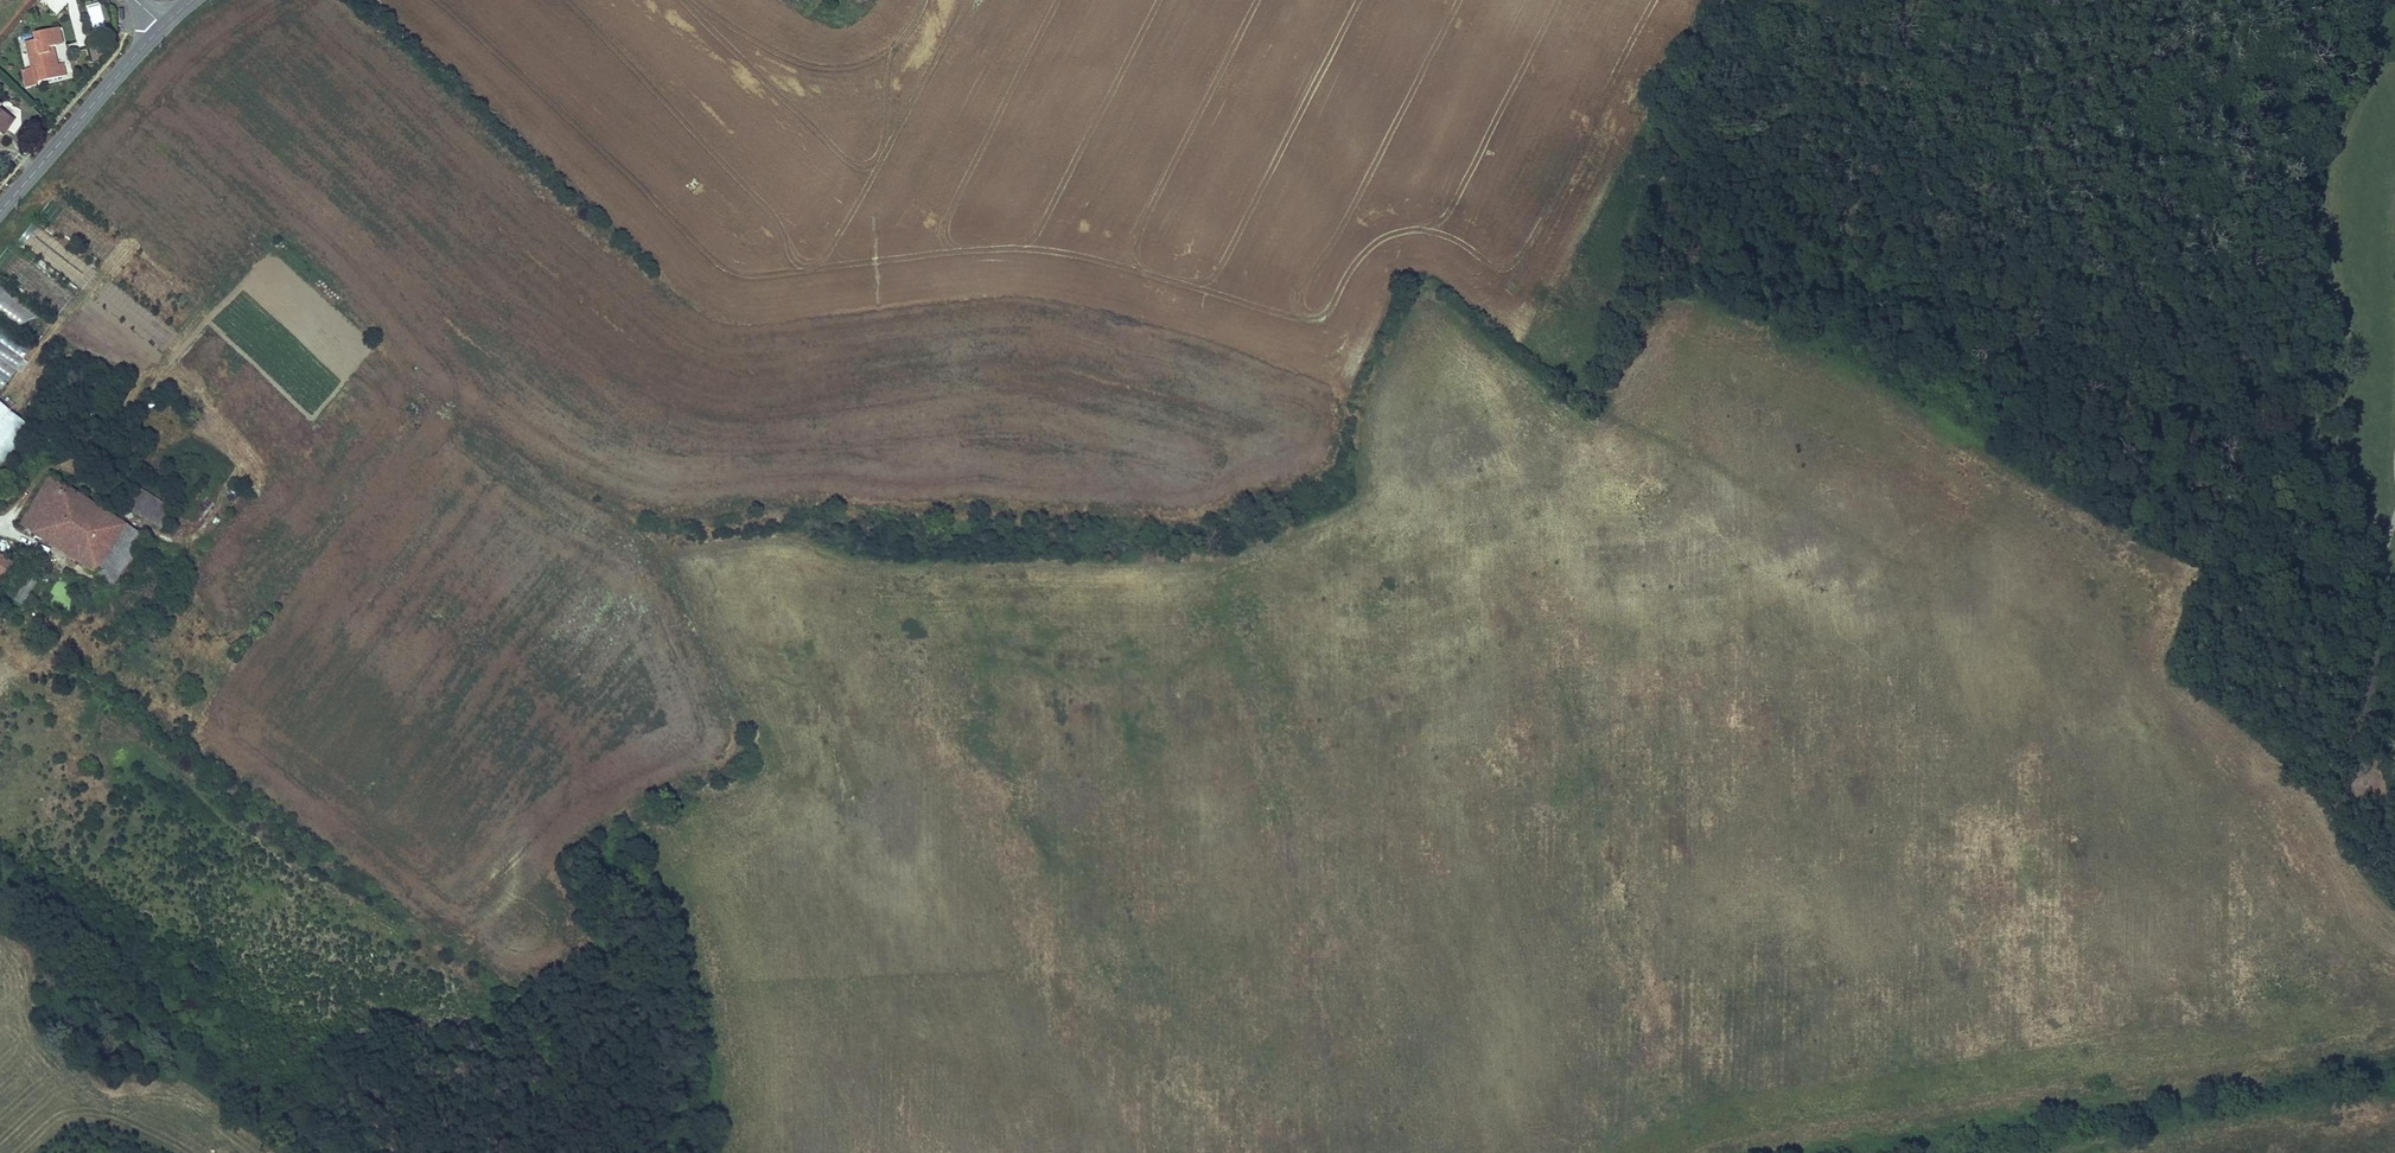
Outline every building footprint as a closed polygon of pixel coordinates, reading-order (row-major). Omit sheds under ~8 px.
[(86,7),(93,32),(107,28),(100,3),(86,7)] [(51,26),(55,41),(63,39),(59,25),(51,26)] [(30,67),(33,79),(36,79),(66,72),(63,61),(56,63),(52,42),(55,41),(51,26),(32,31),(33,38),(24,40),(30,67)] [(36,79),(33,79),(30,67),(20,69),(24,86),(37,83),(36,79)] [(4,133),(15,117),(0,108),(0,131),(4,133)] [(9,387),(29,352),(0,335),(0,382),(9,387)] [(30,428),(0,405),(0,467),(30,428)] [(15,521),(43,539),(51,527),(80,547),(72,558),(105,580),(137,534),(107,513),(110,508),(99,500),(95,507),(45,473),(15,521)] [(199,523),(207,521),(204,509),(178,515),(182,532),(200,528),(199,523)] [(51,527),(43,539),(72,558),(80,547),(51,527)] [(8,560),(0,555),(0,574),(8,560)] [(25,577),(13,602),(24,607),(36,582),(25,577)]
